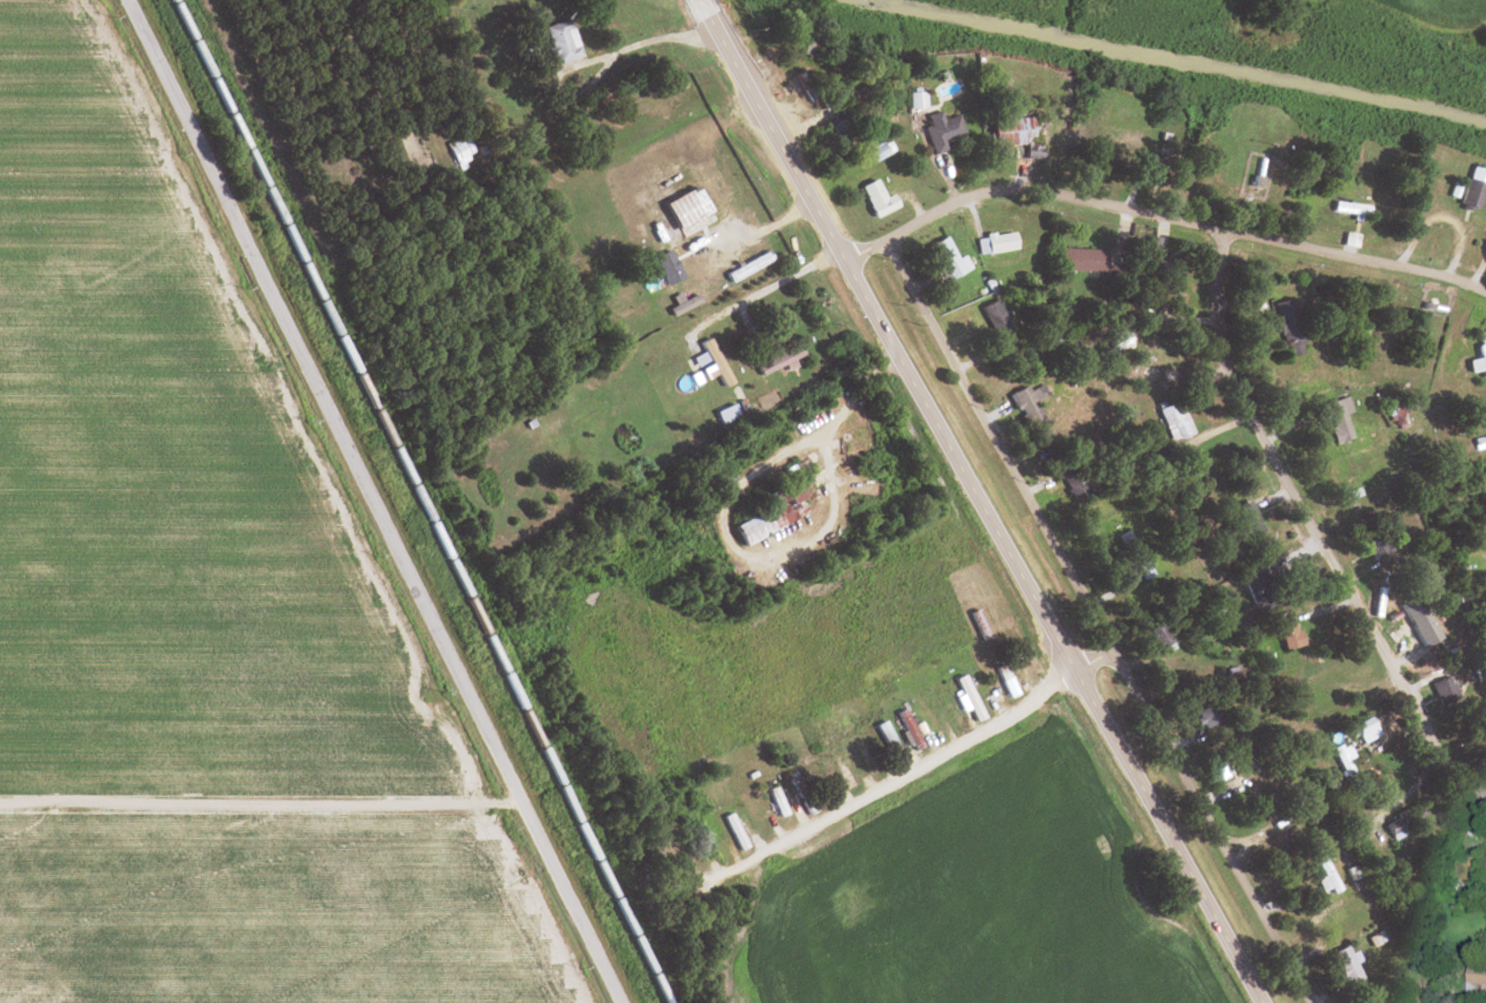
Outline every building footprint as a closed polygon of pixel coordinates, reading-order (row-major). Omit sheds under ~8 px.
[(552,66),(577,56),(563,19),(538,29),(552,66)] [(959,134),(953,115),(938,120),(935,111),(922,116),(925,127),(918,129),(927,156),(943,151),(940,141),(959,134)] [(1039,119),(985,120),(985,149),(1019,148),(1020,159),(1039,159),(1039,119)] [(474,154),(464,133),(445,143),(455,163),(474,154)] [(884,152),(876,140),(862,150),(870,162),(884,152)] [(1483,173),(1464,167),(1453,206),(1472,212),(1483,173)] [(891,208),(885,196),(880,198),(871,179),(854,188),(868,218),(891,208)] [(709,224),(690,187),(657,204),(675,241),(709,224)] [(1328,215),(1363,217),(1364,205),(1328,203),(1328,215)] [(1013,249),(1010,232),(972,239),(975,256),(1013,249)] [(1352,237),(1343,236),(1342,240),(1339,239),(1339,245),(1350,247),(1352,237)] [(960,257),(951,260),(943,237),(927,243),(941,279),(965,270),(960,257)] [(1101,250),(1052,249),(1052,271),(1101,272),(1101,250)] [(720,274),(726,285),(770,264),(765,252),(720,274)] [(1181,257),(1154,252),(1147,292),(1173,297),(1181,257)] [(665,310),(669,318),(696,302),(692,294),(665,310)] [(972,309),(988,339),(1007,329),(991,299),(972,309)] [(1272,302),(1282,357),(1301,354),(1291,299),(1272,302)] [(1485,330),(1469,333),(1474,360),(1471,360),(1474,378),(1485,376),(1485,334),(1485,330)] [(1108,350),(1127,350),(1127,332),(1108,332),(1108,350)] [(695,343),(720,388),(729,382),(705,338),(695,343)] [(784,361),(798,354),(794,345),(751,366),(756,377),(785,363),(784,361)] [(1137,348),(1138,382),(1161,381),(1161,361),(1155,361),(1155,348),(1137,348)] [(1021,387),(1005,394),(1020,427),(1038,418),(1031,403),(1044,397),(1038,385),(1023,391),(1021,387)] [(1318,404),(1330,445),(1348,440),(1341,415),(1348,413),(1343,396),(1318,404)] [(1189,433),(1175,399),(1153,409),(1168,442),(1189,433)] [(737,416),(729,402),(711,413),(718,426),(737,416)] [(1078,477),(1062,466),(1051,479),(1067,491),(1078,477)] [(801,516),(786,479),(747,494),(752,509),(727,519),(736,542),(801,516)] [(1256,530),(1247,500),(1228,506),(1238,536),(1256,530)] [(1137,581),(1147,576),(1126,531),(1116,536),(1137,581)] [(1359,542),(1371,561),(1388,551),(1376,531),(1359,542)] [(1255,611),(1274,604),(1269,590),(1250,597),(1255,611)] [(1298,646),(1289,615),(1271,620),(1280,651),(1298,646)] [(1158,654),(1172,647),(1157,621),(1144,628),(1158,654)] [(1414,652),(1429,643),(1418,625),(1403,633),(1414,652)] [(990,668),(1006,698),(1015,693),(999,663),(990,668)] [(949,679),(971,722),(981,717),(958,674),(949,679)] [(1433,695),(1448,706),(1457,694),(1441,683),(1433,695)] [(1212,711),(1217,709),(1214,701),(1191,709),(1198,729),(1216,722),(1212,711)] [(1360,744),(1376,734),(1366,718),(1349,728),(1360,744)] [(902,763),(882,719),(871,724),(891,768),(902,763)] [(1228,760),(1239,757),(1236,748),(1209,757),(1216,780),(1233,774),(1228,760)] [(816,802),(827,797),(810,753),(799,757),(816,802)] [(784,775),(800,817),(810,813),(794,771),(784,775)] [(783,815),(775,785),(765,788),(773,818),(783,815)] [(1380,823),(1387,838),(1422,823),(1415,807),(1380,823)] [(746,847),(728,813),(719,818),(737,852),(746,847)] [(694,823),(715,866),(726,860),(705,818),(694,823)] [(1309,857),(1320,875),(1311,880),(1318,893),(1325,888),(1329,895),(1338,889),(1317,853),(1309,857)] [(1338,985),(1357,979),(1351,961),(1348,962),(1343,947),(1328,952),(1338,985)] [(1468,965),(1466,987),(1485,989),(1485,966),(1468,965)]
